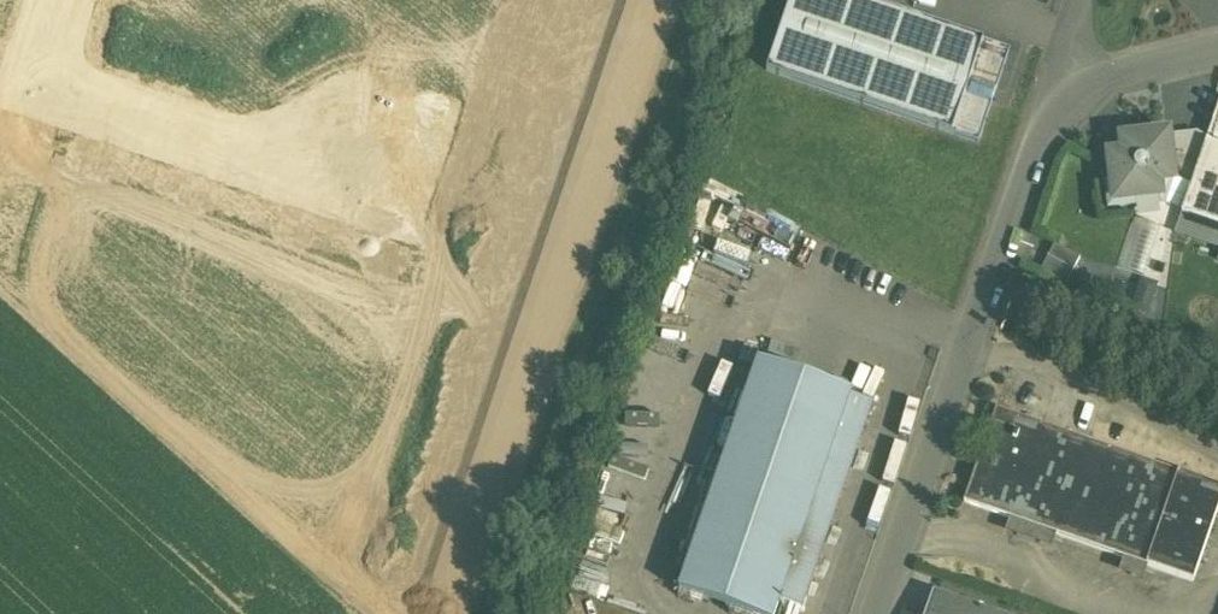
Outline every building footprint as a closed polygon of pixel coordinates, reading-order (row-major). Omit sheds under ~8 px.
[(858,0),(790,0),(766,73),(951,135),(983,42),(858,0)] [(983,42),(951,135),(978,144),(1009,51),(983,42)] [(1207,138),(1190,187),(1181,216),(1217,228),(1217,105),(1207,138)] [(1197,134),(1167,137),(1172,181),(1190,187),(1207,138),(1198,135),(1197,134)] [(1167,135),(1121,141),(1123,155),(1109,157),(1111,182),(1105,182),(1108,209),(1135,206),(1134,200),(1159,197),(1157,182),(1172,181),(1167,137),(1167,135)] [(1160,227),(1132,218),(1116,268),(1143,277),(1160,227)] [(1079,259),(1054,246),(1041,271),(1066,284),(1079,259)] [(679,593),(742,613),(775,613),(779,602),(802,609),(873,404),(758,364),(679,593)] [(996,410),(964,503),(1193,582),(1217,510),(1217,487),(996,410)] [(932,594),(925,613),(990,613),(932,594)]
